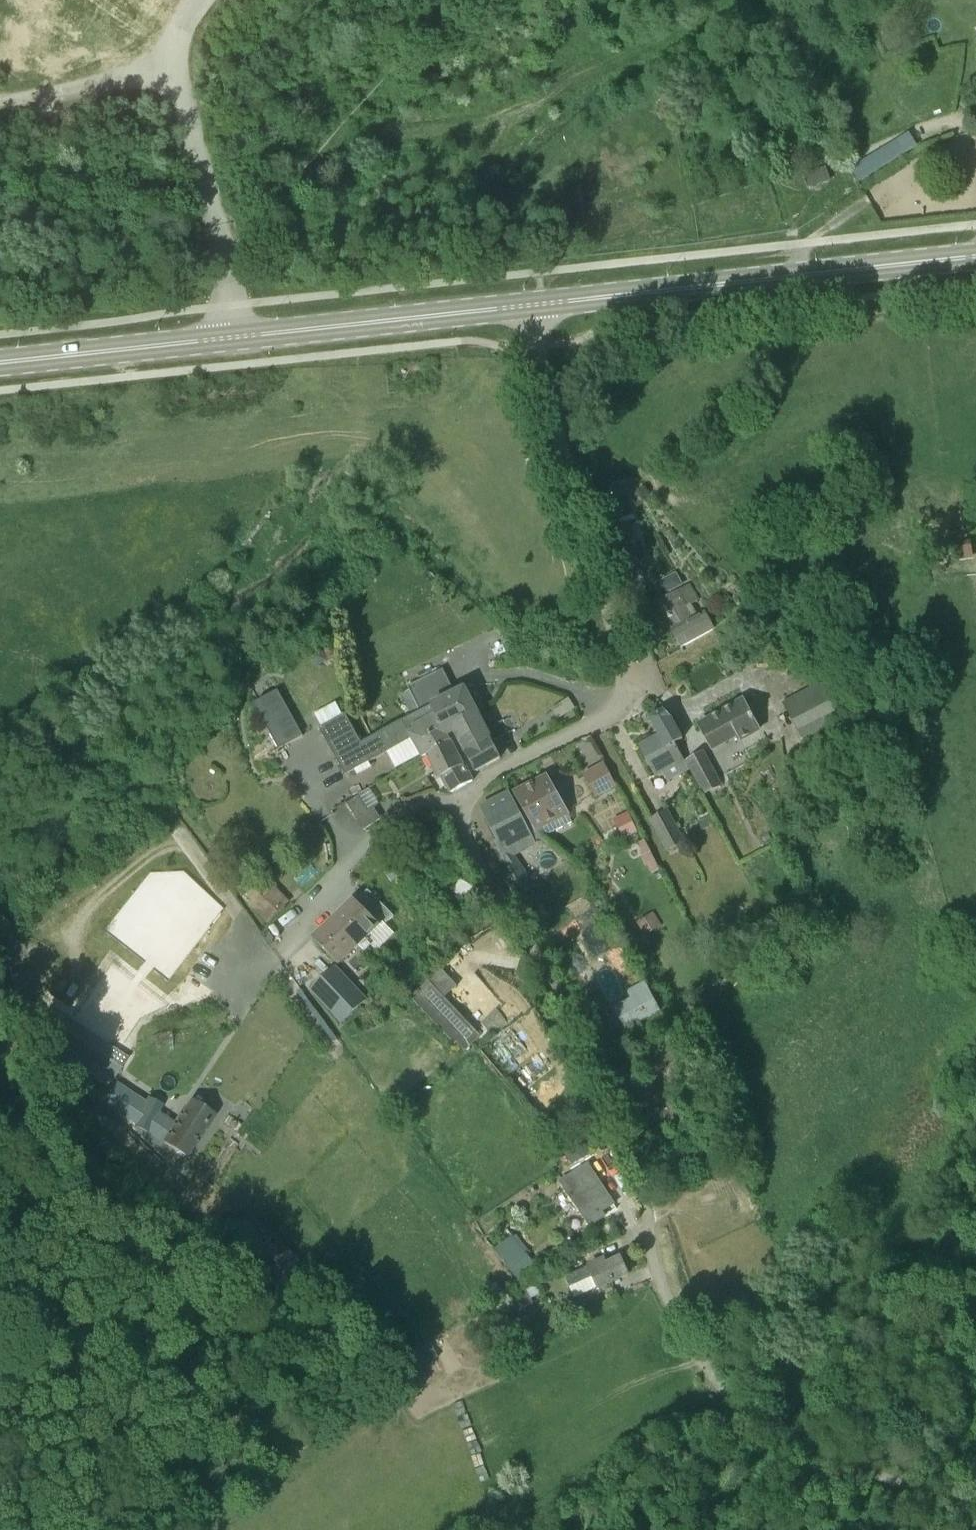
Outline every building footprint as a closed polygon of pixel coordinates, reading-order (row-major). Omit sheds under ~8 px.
[(614,497),(639,493),(637,479),(612,483),(614,497)] [(628,547),(620,549),(626,575),(634,573),(628,547)] [(699,616),(691,603),(699,598),(692,585),(656,605),(680,648),(714,630),(704,613),(699,616)] [(328,661),(323,651),(318,653),(314,660),(318,667),(328,661)] [(443,669),(412,685),(424,710),(432,706),(447,736),(454,732),(479,719),(463,690),(456,693),(443,669)] [(805,741),(845,719),(824,680),(783,702),(805,741)] [(255,703),(279,748),(304,735),(280,690),(255,703)] [(740,745),(761,732),(744,701),(709,721),(711,724),(698,731),(711,753),(737,740),(740,745)] [(452,744),(447,736),(432,706),(424,710),(400,722),(400,723),(407,735),(406,735),(409,741),(412,740),(423,759),(429,756),(452,744)] [(689,772),(683,762),(675,744),(682,740),(669,717),(668,717),(664,711),(649,718),(657,736),(636,746),(653,779),(678,767),(682,776),(689,772)] [(407,735),(400,723),(390,729),(390,728),(362,743),(346,713),(334,720),(319,727),(346,775),(399,747),(409,741),(406,735),(407,735)] [(479,719),(454,732),(475,772),(499,759),(479,719)] [(436,769),(459,758),(452,744),(429,756),(436,769)] [(683,762),(689,772),(702,797),(721,786),(705,751),(683,762)] [(459,758),(436,769),(449,794),(471,783),(459,758)] [(595,796),(617,785),(606,764),(584,775),(595,796)] [(534,834),(569,815),(547,778),(514,795),(534,834)] [(505,863),(515,859),(513,856),(535,846),(511,797),(484,810),(500,842),(496,844),(505,863)] [(367,812),(358,798),(349,804),(365,829),(380,820),(373,808),(367,812)] [(667,852),(685,843),(668,810),(650,820),(667,852)] [(628,812),(615,818),(625,839),(638,832),(628,812)] [(779,830),(772,834),(777,840),(783,836),(779,830)] [(769,832),(758,839),(765,849),(776,842),(769,832)] [(660,870),(651,852),(645,840),(642,841),(638,843),(644,855),(643,855),(652,873),(660,870)] [(413,860),(406,866),(411,871),(418,865),(413,860)] [(515,898),(530,890),(537,886),(521,863),(500,874),(505,881),(515,898)] [(396,865),(387,871),(394,880),(403,873),(396,865)] [(138,890),(107,929),(126,944),(193,944),(203,931),(204,908),(213,908),(219,901),(180,870),(154,870),(141,886),(141,898),(138,898),(138,890)] [(331,920),(365,953),(371,946),(365,940),(379,927),(381,930),(393,916),(367,890),(356,903),(352,899),(331,920)] [(652,914),(637,923),(645,937),(660,927),(652,914)] [(363,954),(365,953),(331,920),(312,940),(340,967),(357,949),(363,954)] [(341,1022),(364,1000),(332,966),(309,989),(341,1022)] [(479,1038),(471,1029),(427,983),(411,998),(456,1045),(458,1043),(465,1051),(479,1038)] [(625,1030),(662,1010),(656,998),(619,1018),(625,1030)] [(118,1051),(112,1059),(97,1049),(73,1033),(79,1025),(52,1006),(38,1026),(58,1039),(54,1045),(61,1050),(60,1052),(110,1085),(128,1058),(118,1051)] [(498,1035),(510,1025),(496,1010),(481,1023),(495,1038),(498,1035)] [(510,1025),(498,1035),(511,1049),(523,1039),(510,1025)] [(193,1100),(184,1114),(181,1112),(173,1123),(158,1113),(162,1105),(148,1098),(143,1109),(130,1103),(121,1117),(134,1129),(135,1126),(147,1132),(164,1143),(173,1149),(185,1157),(214,1114),(213,1113),(193,1100)] [(565,1151),(573,1165),(590,1155),(582,1141),(565,1151)] [(590,1226),(604,1217),(599,1211),(611,1203),(586,1164),(559,1182),(590,1226)] [(232,1208),(224,1216),(234,1225),(241,1218),(232,1208)] [(495,1249),(519,1281),(537,1267),(512,1235),(495,1249)] [(271,1236),(259,1250),(289,1275),(301,1261),(271,1236)] [(586,1269),(581,1256),(562,1264),(567,1274),(562,1276),(566,1288),(572,1285),(572,1287),(591,1279),(595,1289),(629,1275),(620,1258),(604,1265),(603,1262),(586,1269)] [(532,1298),(525,1286),(500,1300),(510,1316),(534,1302),(532,1298)]
